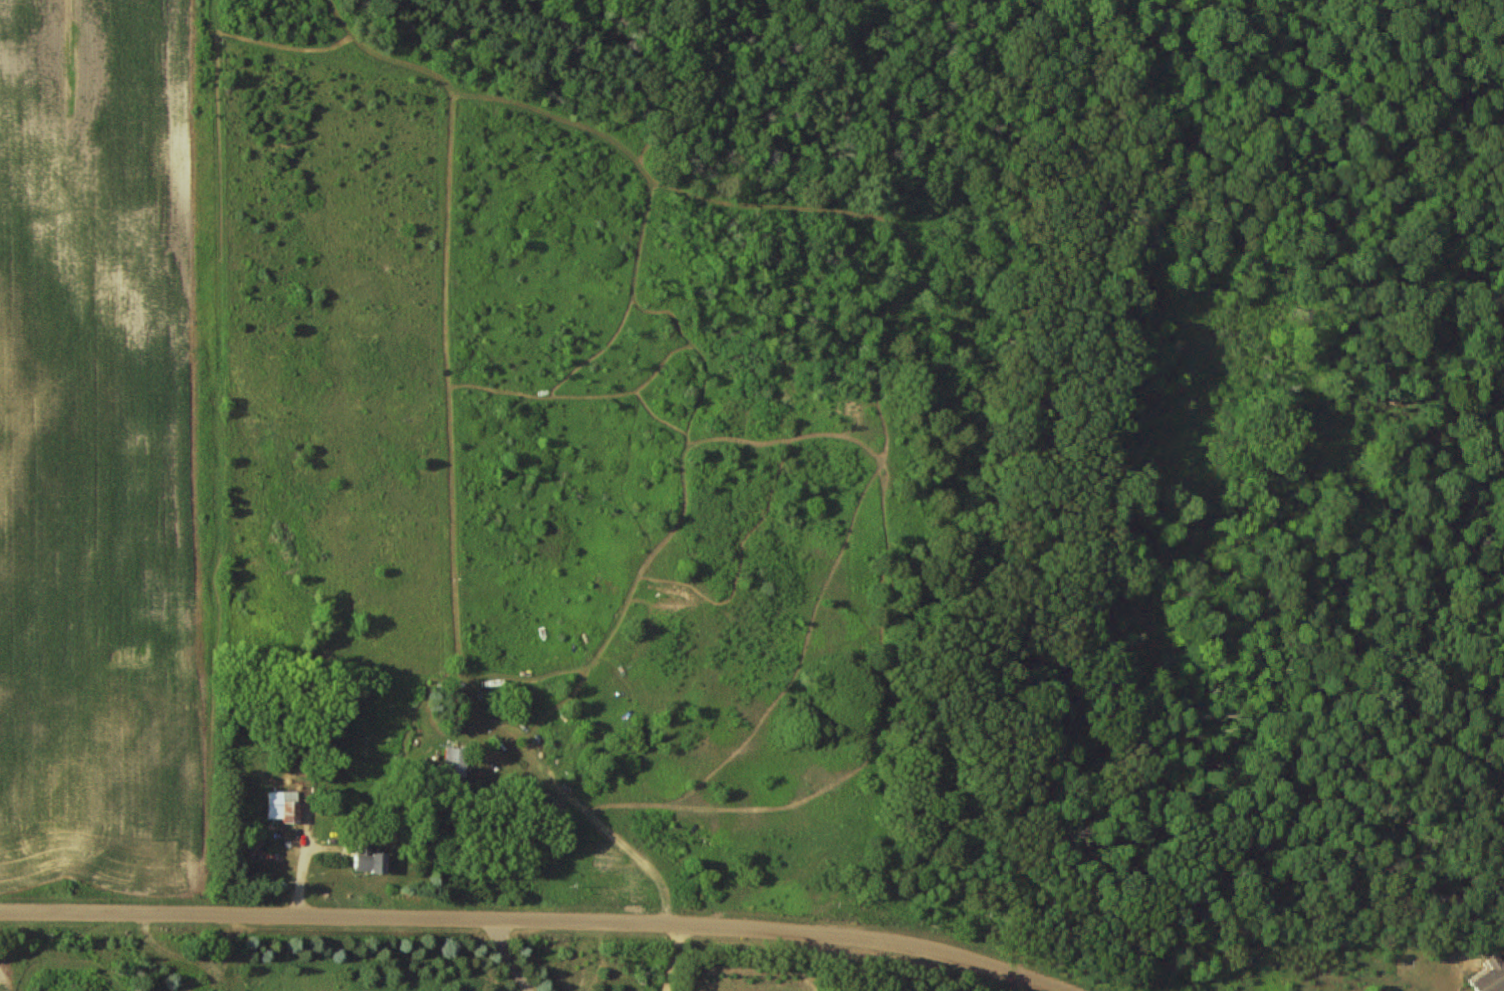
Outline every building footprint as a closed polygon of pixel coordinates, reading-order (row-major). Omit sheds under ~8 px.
[(444,777),(465,778),(466,748),(445,748),(444,777)] [(384,871),(385,853),(355,853),(354,871),(384,871)] [(1502,963),(1497,955),(1486,962),(1492,971),(1471,983),(1476,990),(1503,990),(1503,962),(1502,963)]
